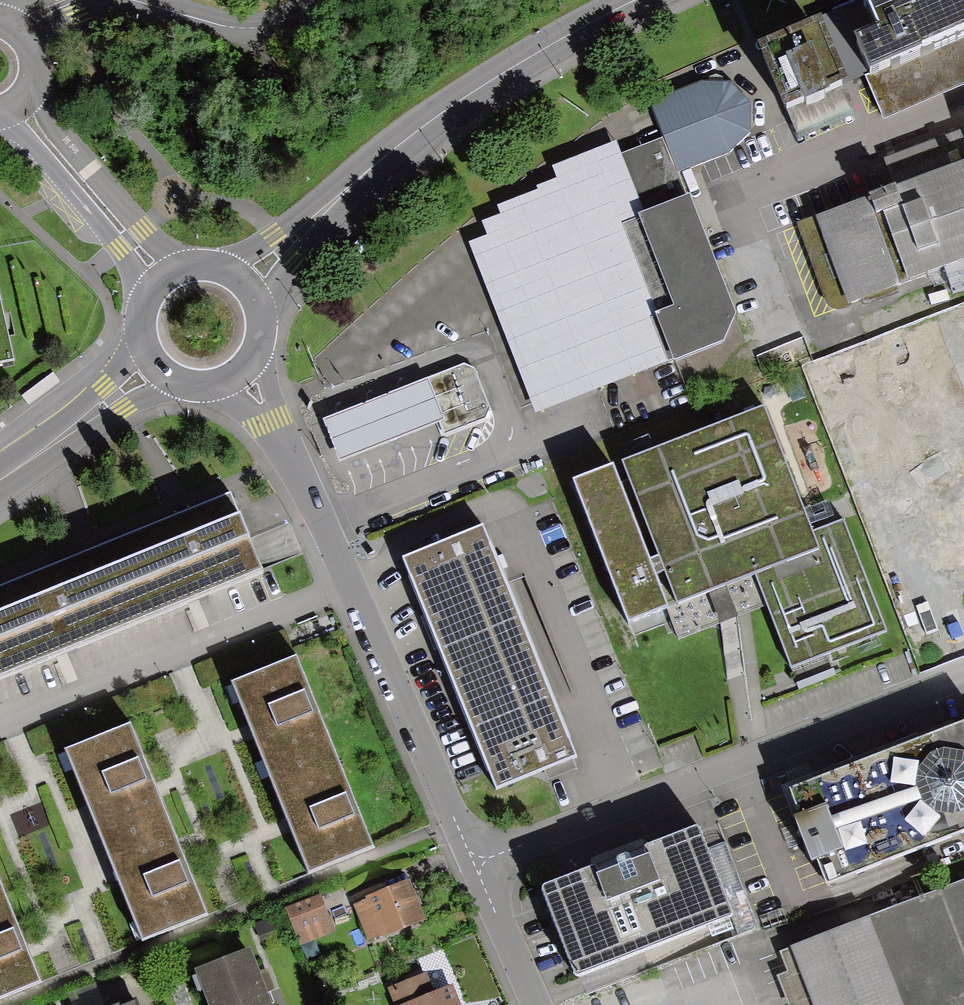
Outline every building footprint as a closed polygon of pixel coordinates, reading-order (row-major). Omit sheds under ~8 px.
[(963,91),(963,7),(961,0),(848,0),(834,6),(884,128),(963,91)] [(819,14),(756,40),(782,105),(846,79),(819,14)] [(648,101),(665,138),(679,171),(727,153),(751,131),(750,101),(732,83),(716,83),(702,82),(648,101)] [(645,212),(619,222),(673,359),(723,340),(737,315),(679,171),(665,138),(622,153),(645,212)] [(534,414),(673,359),(619,222),(645,212),(622,153),(617,141),(551,167),(555,179),(535,187),(536,191),(496,207),(499,215),(480,223),(484,235),(465,242),(534,414)] [(798,222),(825,298),(828,304),(835,308),(843,308),(852,304),(852,301),(944,266),(954,293),(963,289),(963,158),(798,222)] [(10,362),(0,314),(0,364),(10,362)] [(463,364),(323,420),(339,460),(440,420),(445,433),(487,416),(490,409),(472,368),(463,364)] [(766,404),(622,460),(669,582),(657,586),(667,610),(678,638),(727,618),(765,603),(791,668),(888,629),(845,521),(812,530),(766,404)] [(657,586),(611,470),(573,485),(628,626),(667,610),(657,586)] [(0,614),(0,694),(246,595),(263,588),(247,549),(235,519),(0,614)] [(482,529),(404,561),(497,791),(576,759),(482,529)] [(297,659),(233,683),(308,873),(371,849),(297,659)] [(790,787),(800,813),(794,815),(811,860),(816,856),(826,883),(963,830),(963,720),(790,787)] [(130,722),(65,747),(142,942),(207,917),(130,722)] [(730,914),(695,826),(539,887),(574,975),(730,914)] [(790,946),(813,1004),(963,1004),(963,880),(790,946)] [(407,882),(353,904),(368,942),(423,920),(407,882)] [(39,984),(0,884),(0,999),(39,984)] [(320,897),(287,910),(299,943),(333,931),(320,897)] [(209,1004),(271,1004),(269,999),(249,945),(194,966),(209,1004)] [(387,989),(393,1004),(460,1004),(452,985),(434,992),(427,973),(387,989)]
